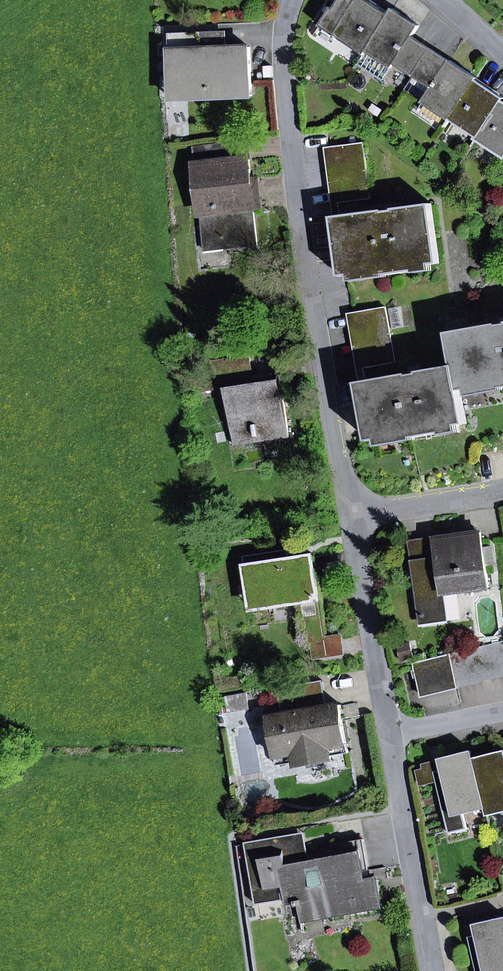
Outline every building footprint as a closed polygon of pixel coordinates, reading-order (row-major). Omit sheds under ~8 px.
[(337,36),(339,38),(364,54),(360,59),(361,59),(364,54),(389,15),(389,14),(367,0),(339,0),(320,26),(337,36)] [(395,64),(414,76),(431,48),(413,36),(419,26),(393,8),(389,14),(389,15),(364,54),(361,59),(358,64),(384,81),(395,64)] [(186,67),(187,92),(252,89),(250,47),(228,48),(218,49),(217,31),(170,33),(171,68),(186,67)] [(218,49),(228,48),(227,31),(217,31),(218,49)] [(432,88),(423,103),(449,120),(449,119),(475,80),(476,80),(477,78),(431,48),(414,76),(432,88)] [(252,89),(187,92),(186,67),(171,68),(173,100),(252,96),(252,89)] [(449,119),(477,137),(476,139),(478,137),(502,100),(502,101),(502,100),(502,98),(476,80),(475,80),(449,119)] [(502,101),(502,100),(478,137),(476,139),(502,157),(502,101)] [(226,248),(257,245),(246,142),(194,148),(205,243),(225,240),(226,248)] [(370,199),(363,143),(331,147),(338,203),(340,203),(370,199)] [(340,203),(338,203),(331,147),(325,148),(334,217),(341,216),(340,203)] [(384,211),(396,209),(395,202),(383,203),(384,211)] [(439,263),(431,205),(396,209),(384,211),(341,216),(334,217),(341,276),(350,275),(385,270),(386,275),(414,271),(414,266),(431,264),(439,263)] [(205,251),(226,248),(225,240),(205,243),(205,251)] [(415,273),(432,271),(431,264),(414,266),(414,271),(415,273)] [(351,282),(386,277),(386,275),(385,270),(350,275),(351,282)] [(395,363),(385,307),(353,313),(363,369),(365,368),(395,363)] [(365,368),(363,369),(353,313),(347,314),(360,383),(367,382),(365,368)] [(499,325),(449,334),(455,367),(456,367),(460,391),(461,391),(468,389),(502,383),(502,385),(502,324),(499,325)] [(260,436),(260,433),(287,429),(288,428),(280,375),(253,379),(249,358),(198,365),(202,391),(226,387),(234,440),(235,440),(260,436)] [(410,374),(421,372),(420,365),(408,367),(410,374)] [(459,425),(467,424),(461,391),(460,391),(456,367),(455,367),(421,372),(410,374),(367,382),(360,383),(370,441),(378,439),(413,433),(414,437),(442,433),(442,428),(459,425)] [(502,390),(502,385),(502,383),(468,389),(469,396),(502,390)] [(443,435),(460,432),(459,425),(442,428),(442,433),(443,435)] [(236,445),(288,437),(287,429),(260,433),(260,436),(235,440),(236,445)] [(379,446),(415,440),(414,437),(413,433),(378,439),(379,446)] [(447,620),(443,594),(489,587),(481,533),(409,544),(421,624),(447,620)] [(312,641),(327,639),(314,556),(289,560),(287,552),(264,555),(265,564),(247,567),(253,610),(298,603),(304,637),(310,636),(311,641),(312,641)] [(247,567),(265,564),(264,555),(245,558),(247,567)] [(314,657),(344,653),(342,637),(327,639),(312,641),(314,657)] [(479,647),(486,677),(502,673),(502,642),(479,647)] [(486,677),(479,647),(465,651),(472,681),(486,677)] [(472,681),(465,651),(450,654),(457,685),(472,681)] [(450,654),(413,663),(421,695),(458,686),(457,685),(450,654)] [(458,688),(502,677),(502,673),(486,677),(472,681),(457,685),(458,686),(458,688)] [(331,757),(329,748),(348,744),(341,705),(327,707),(323,681),(277,689),(282,715),(269,718),(276,757),(294,754),(296,763),(296,765),(302,764),(303,766),(326,762),(325,760),(331,759),(331,757)] [(248,694),(226,697),(229,714),(251,710),(248,694)] [(331,757),(349,753),(348,744),(329,748),(331,757)] [(443,770),(435,772),(437,780),(437,782),(449,833),(466,829),(462,809),(484,804),(485,804),(474,759),(472,752),(440,760),(443,770)] [(474,759),(485,804),(484,804),(486,811),(487,811),(502,807),(502,752),(474,759)] [(277,766),(296,763),(294,754),(276,757),(277,766)] [(435,772),(443,770),(440,760),(422,764),(423,769),(433,767),(435,772)] [(437,780),(435,772),(433,767),(423,769),(416,771),(420,784),(437,780)] [(488,816),(502,813),(502,807),(487,811),(488,816)] [(332,849),(308,853),(305,834),(297,835),(302,859),(333,853),(332,849)] [(279,863),(302,859),(297,835),(246,843),(255,895),(284,891),(279,863)] [(333,853),(302,859),(279,863),(284,891),(285,900),(286,905),(296,903),(297,906),(299,906),(300,915),(328,910),(329,917),(382,908),(377,881),(367,882),(365,872),(369,871),(364,839),(332,845),(332,849),(333,853)] [(256,905),(285,900),(284,891),(255,895),(256,905)] [(475,925),(477,936),(470,938),(477,970),(502,970),(502,919),(475,925)]
